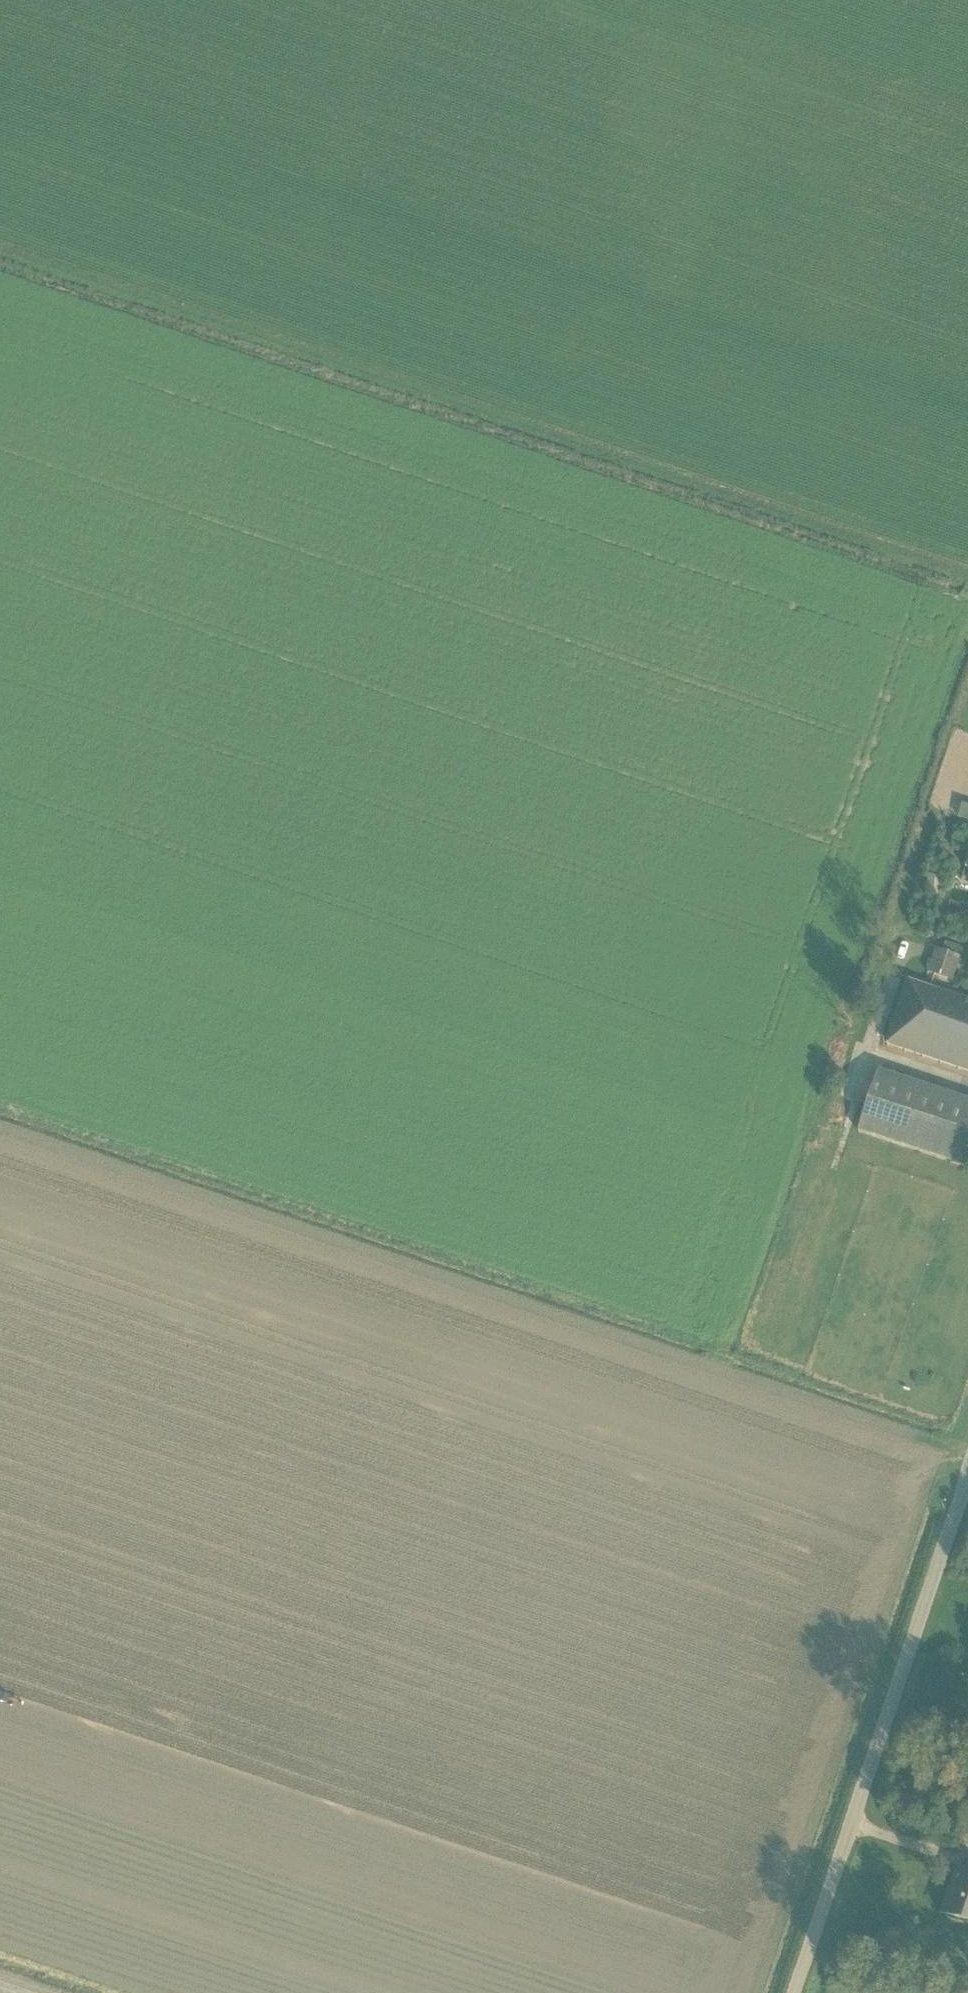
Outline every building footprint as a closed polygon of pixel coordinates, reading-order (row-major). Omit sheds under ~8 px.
[(954,980),(962,957),(937,948),(929,972),(954,980)] [(910,980),(888,1044),(967,1071),(967,999),(910,980)] [(966,1167),(967,1161),(967,1098),(880,1069),(859,1132),(966,1167)] [(959,1868),(944,1915),(967,1923),(967,1872),(959,1868)]
